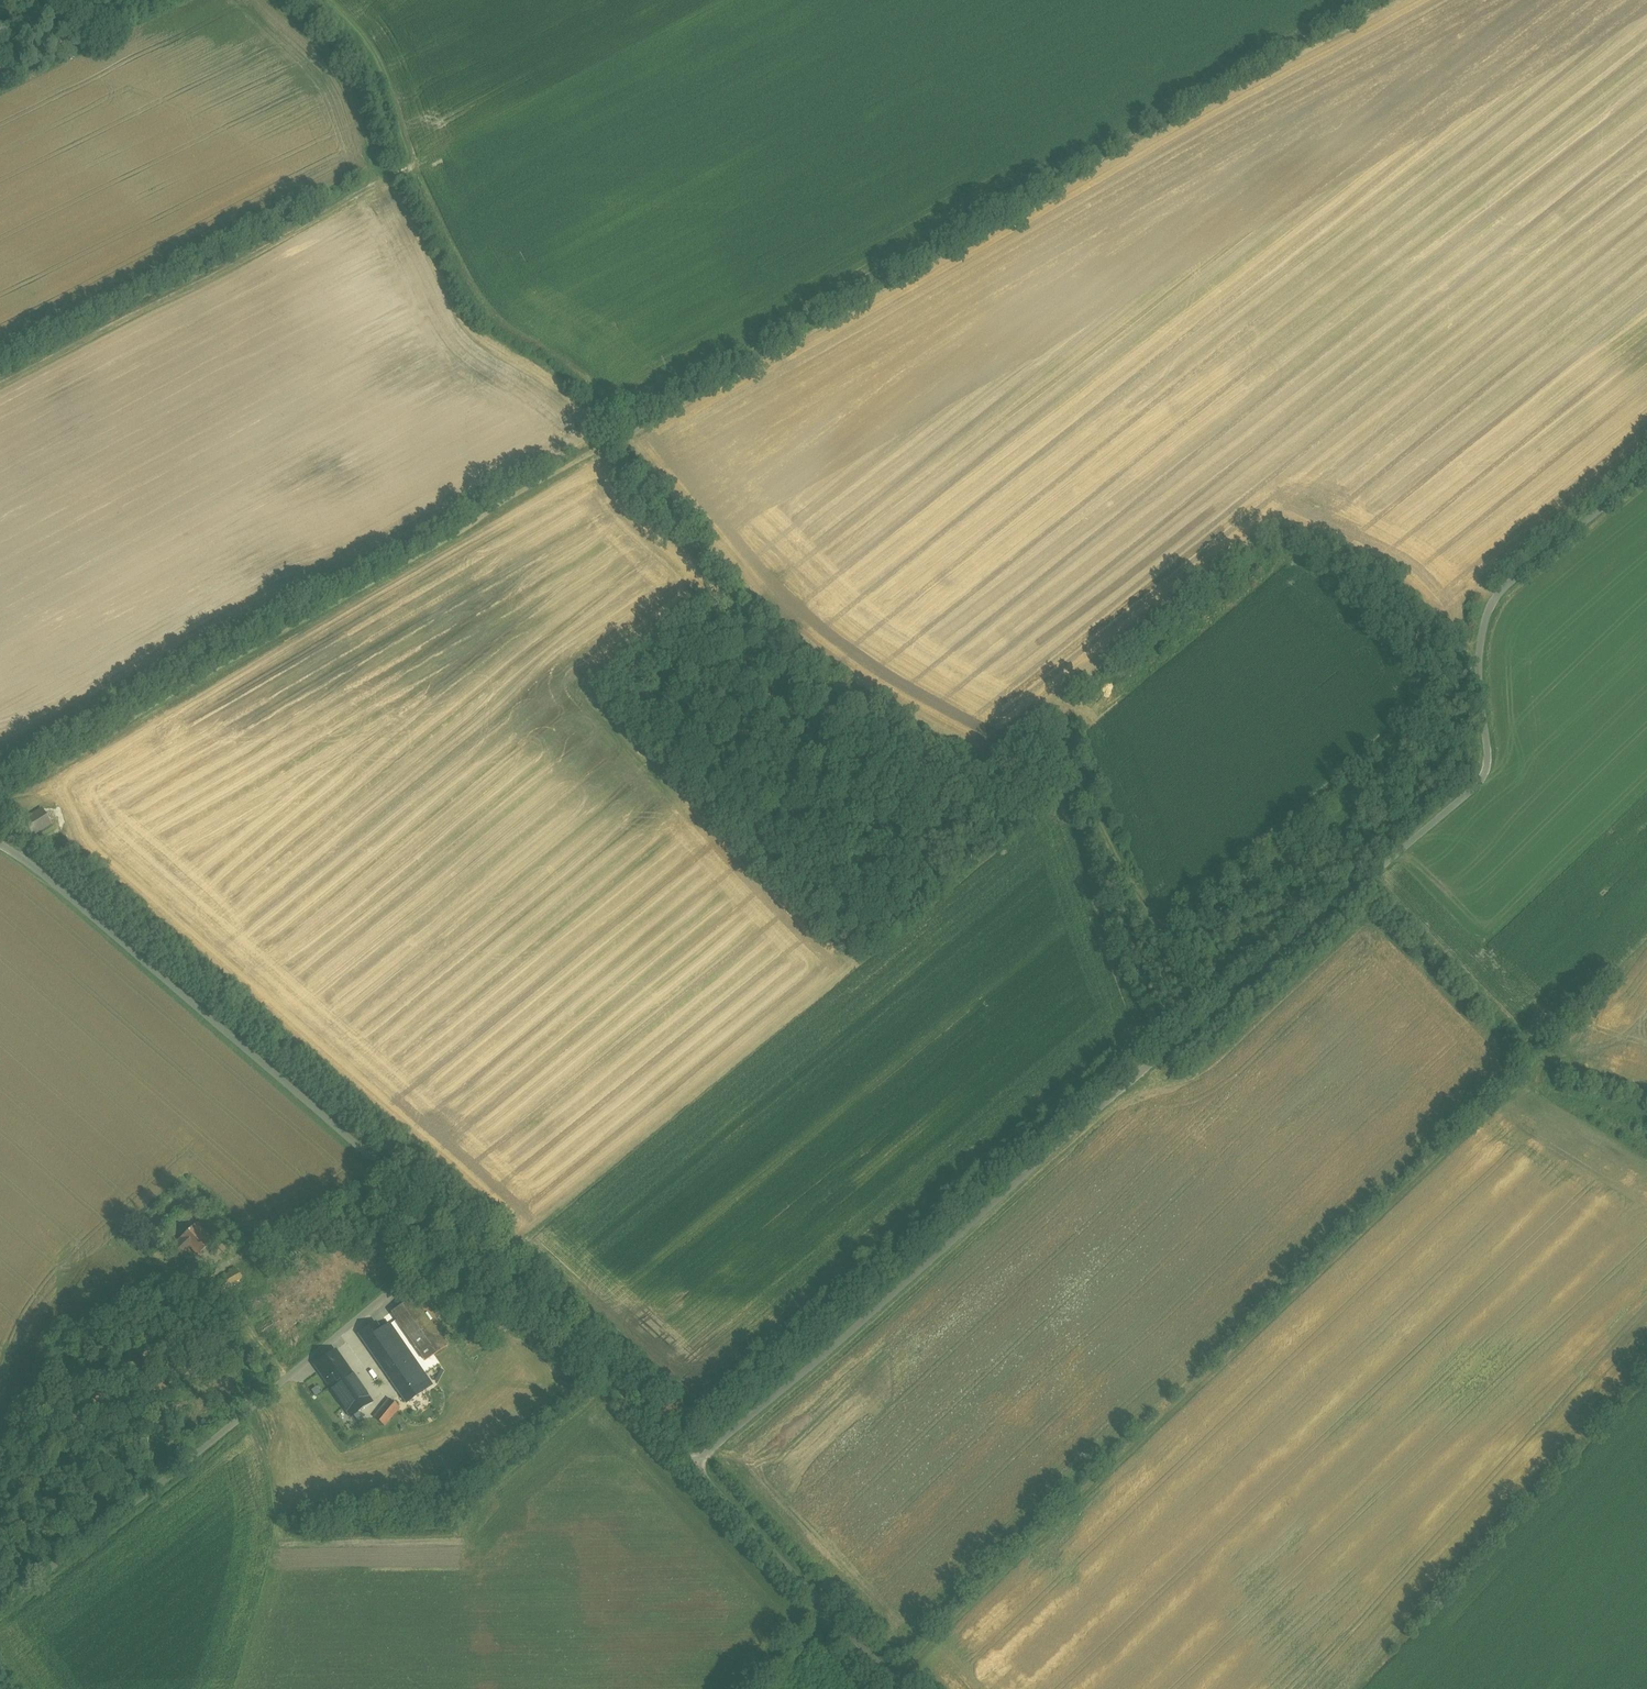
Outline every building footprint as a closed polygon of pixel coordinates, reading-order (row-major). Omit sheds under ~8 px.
[(44,807),(25,819),(30,827),(50,815),(44,807)] [(35,835),(55,825),(51,816),(31,826),(35,835)] [(197,1223),(183,1237),(173,1247),(181,1255),(187,1250),(191,1246),(199,1254),(214,1240),(197,1223)] [(447,1346),(413,1298),(392,1312),(425,1361),(447,1346)] [(431,1385),(389,1325),(381,1330),(376,1323),(360,1334),(407,1402),(431,1385)] [(336,1351),(316,1365),(331,1386),(351,1373),(336,1351)] [(351,1373),(331,1386),(351,1416),(371,1402),(351,1373)] [(389,1399),(374,1417),(384,1426),(400,1408),(389,1399)]
